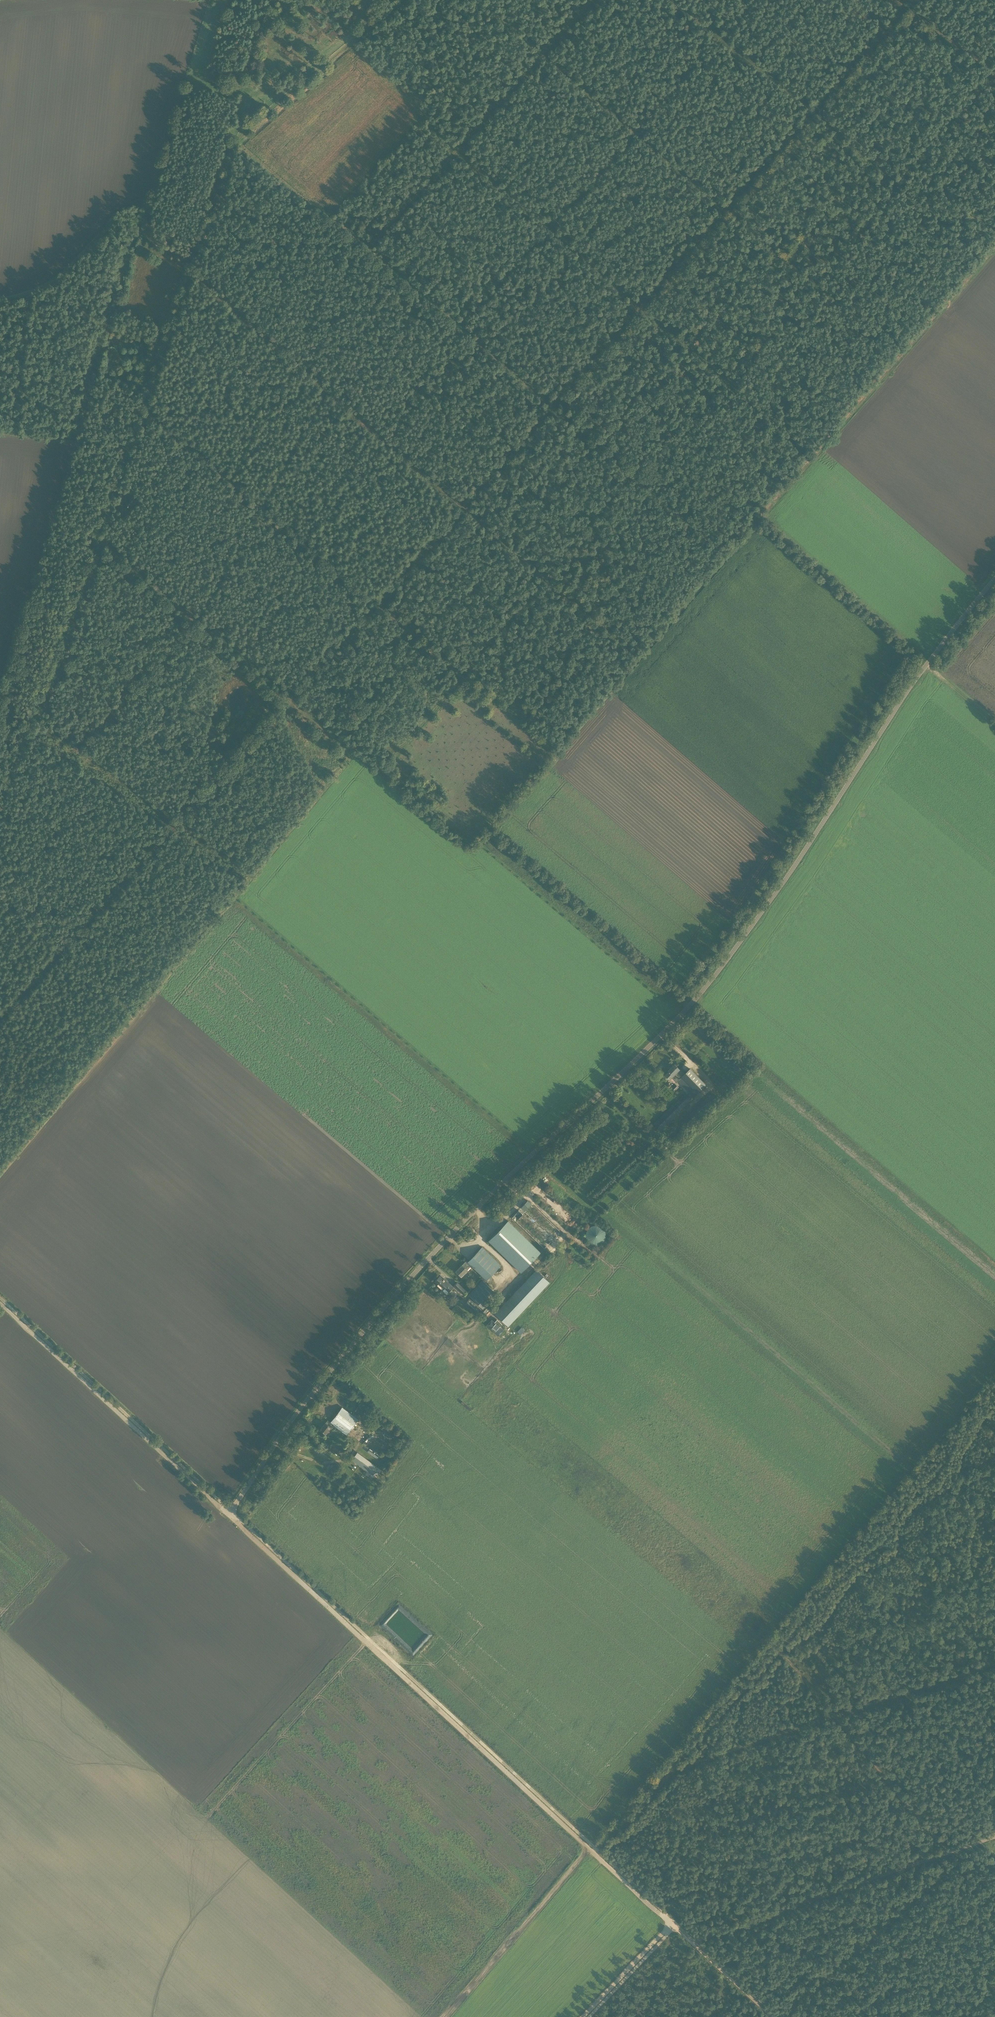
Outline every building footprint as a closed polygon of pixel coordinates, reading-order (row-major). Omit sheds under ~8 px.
[(668,1071),(669,1072),(666,1075),(670,1080),(672,1078),(676,1083),(678,1081),(689,1092),(689,1093),(690,1094),(688,1095),(691,1098),(693,1096),(694,1097),(707,1085),(694,1072),(690,1069),(685,1074),(680,1069),(675,1064),(668,1071)] [(521,1208),(524,1211),(531,1204),(527,1201),(521,1208)] [(511,1218),(515,1221),(521,1213),(517,1210),(511,1218)] [(540,1252),(508,1221),(488,1241),(520,1272),(540,1252)] [(586,1235),(586,1236),(586,1237),(586,1238),(587,1238),(587,1239),(587,1240),(588,1241),(589,1242),(589,1243),(590,1243),(591,1243),(592,1244),(593,1244),(594,1245),(595,1245),(596,1245),(597,1245),(598,1244),(599,1244),(600,1244),(601,1243),(602,1243),(603,1242),(603,1241),(604,1241),(604,1240),(605,1239),(605,1238),(605,1237),(605,1236),(605,1235),(605,1234),(605,1233),(605,1232),(605,1231),(604,1230),(604,1229),(603,1229),(603,1228),(602,1228),(601,1227),(600,1226),(599,1226),(598,1226),(597,1225),(596,1225),(595,1225),(594,1225),(593,1226),(592,1226),(591,1227),(590,1227),(589,1228),(588,1229),(587,1230),(587,1231),(587,1232),(586,1233),(586,1234),(586,1235)] [(467,1270),(471,1266),(486,1280),(500,1265),(486,1251),(482,1247),(468,1262),(466,1260),(462,1265),(456,1271),(459,1275),(461,1277),(467,1270)] [(495,1314),(508,1326),(549,1282),(536,1270),(495,1314)] [(433,1283),(437,1286),(442,1290),(444,1288),(448,1292),(453,1287),(447,1282),(443,1278),(443,1279),(439,1276),(433,1283)] [(468,1295),(483,1308),(497,1293),(482,1280),(468,1295)] [(454,1286),(463,1295),(466,1291),(457,1282),(454,1286)] [(464,1305),(476,1316),(482,1310),(470,1299),(464,1305)] [(497,1319),(493,1322),(491,1319),(485,1325),(496,1336),(505,1328),(497,1319)] [(335,1426),(347,1435),(358,1420),(342,1407),(330,1422),(327,1420),(325,1423),(320,1430),(326,1434),(330,1428),(332,1430),(335,1426)] [(326,1455),(315,1449),(313,1453),(324,1459),(326,1455)] [(352,1459),(372,1475),(378,1467),(357,1452),(352,1459)]
